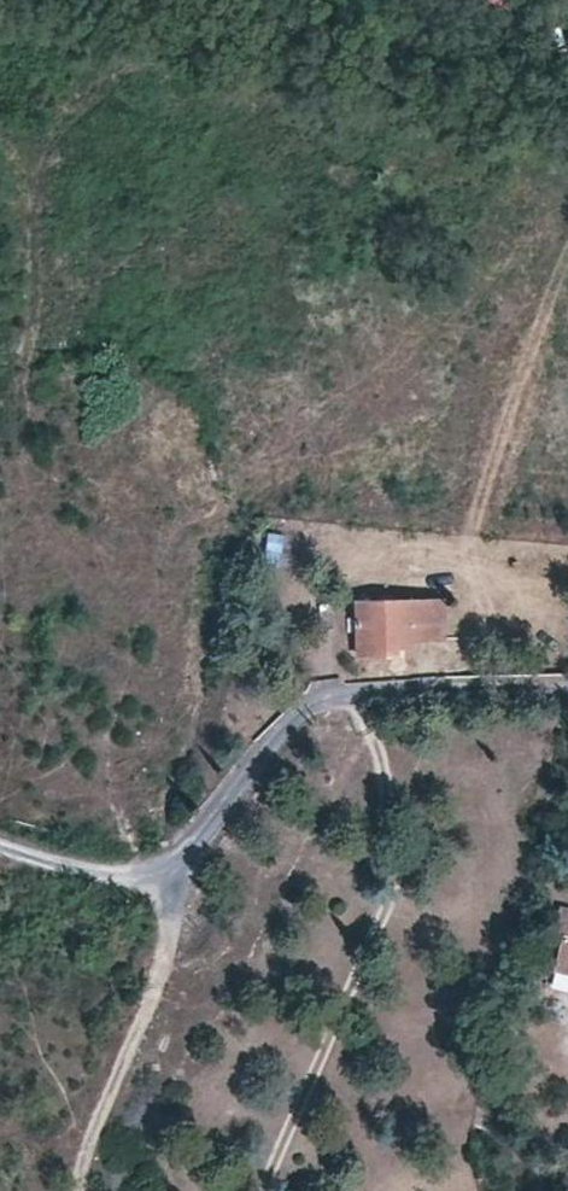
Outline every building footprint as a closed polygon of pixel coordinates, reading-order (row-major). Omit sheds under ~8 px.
[(267,529),(261,563),(281,567),(288,533),(267,529)] [(386,647),(402,647),(416,646),(416,640),(445,639),(444,599),(356,602),(357,653),(386,654),(386,647)] [(563,935),(554,972),(567,975),(567,936),(563,935)]
